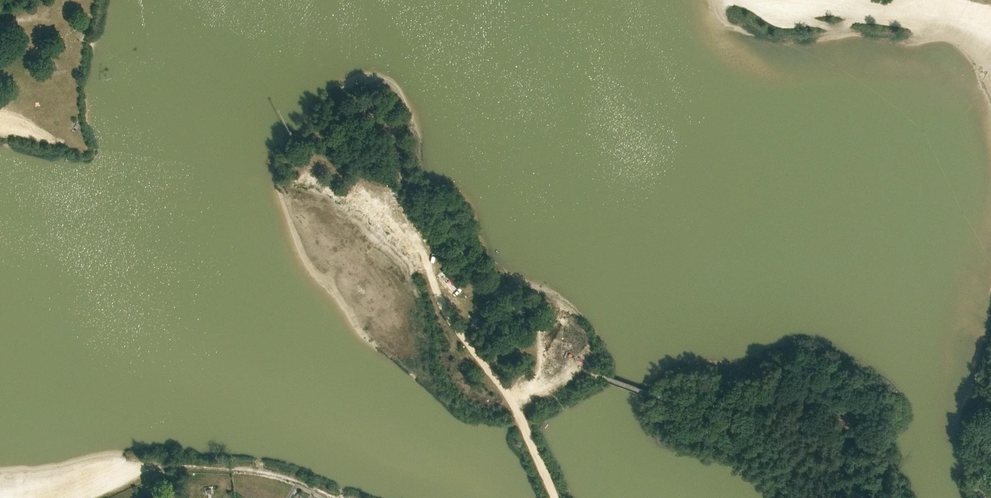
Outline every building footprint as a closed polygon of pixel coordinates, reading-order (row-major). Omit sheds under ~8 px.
[(462,282),(448,266),(442,271),(444,273),(440,277),(450,289),(454,285),(456,287),(462,282)]
